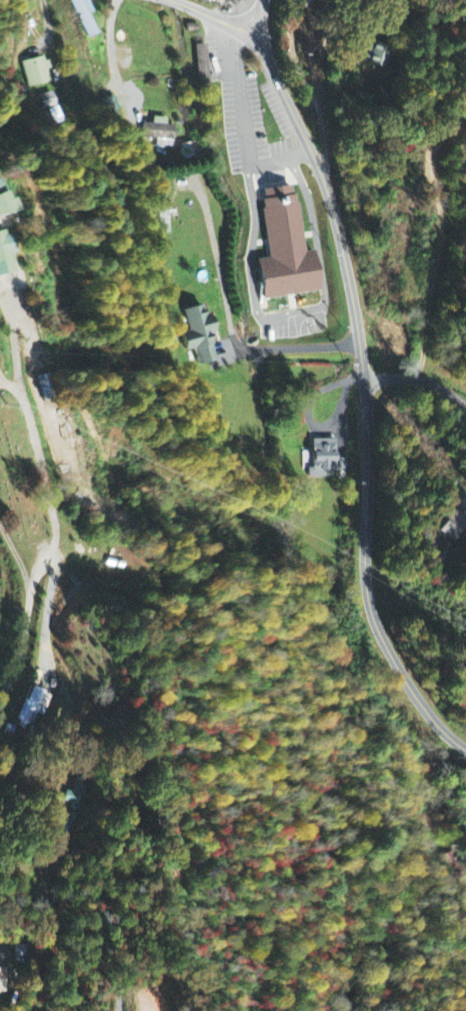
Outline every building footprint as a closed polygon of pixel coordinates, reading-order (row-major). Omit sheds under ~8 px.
[(89,0),(75,0),(86,39),(98,36),(91,15),(93,14),(89,0)] [(387,68),(391,48),(368,43),(364,63),(387,68)] [(46,58),(26,62),(31,88),(51,84),(46,58)] [(153,124),(144,124),(144,139),(173,141),(173,126),(166,126),(167,118),(154,118),(153,124)] [(265,296),(258,257),(271,255),(261,195),(264,194),(262,186),(290,181),(292,190),(295,190),(306,249),(315,248),(322,286),(265,296)] [(15,210),(10,198),(6,200),(0,186),(0,216),(15,210)] [(169,236),(168,189),(159,189),(161,236),(169,236)] [(8,230),(0,232),(0,276),(15,273),(11,255),(14,254),(8,230)] [(199,365),(216,361),(210,336),(215,334),(210,314),(204,315),(202,306),(184,310),(189,332),(182,333),(187,352),(196,350),(199,365)] [(337,440),(313,440),(312,469),(308,469),(308,479),(326,479),(326,471),(337,472),(337,440)] [(437,533),(455,541),(465,518),(447,510),(437,533)] [(73,793),(64,792),(62,802),(71,804),(70,809),(79,811),(82,796),(84,797),(87,781),(76,779),(73,793)] [(66,841),(77,818),(69,814),(58,837),(66,841)] [(8,993),(8,967),(0,967),(0,993),(8,993)]
